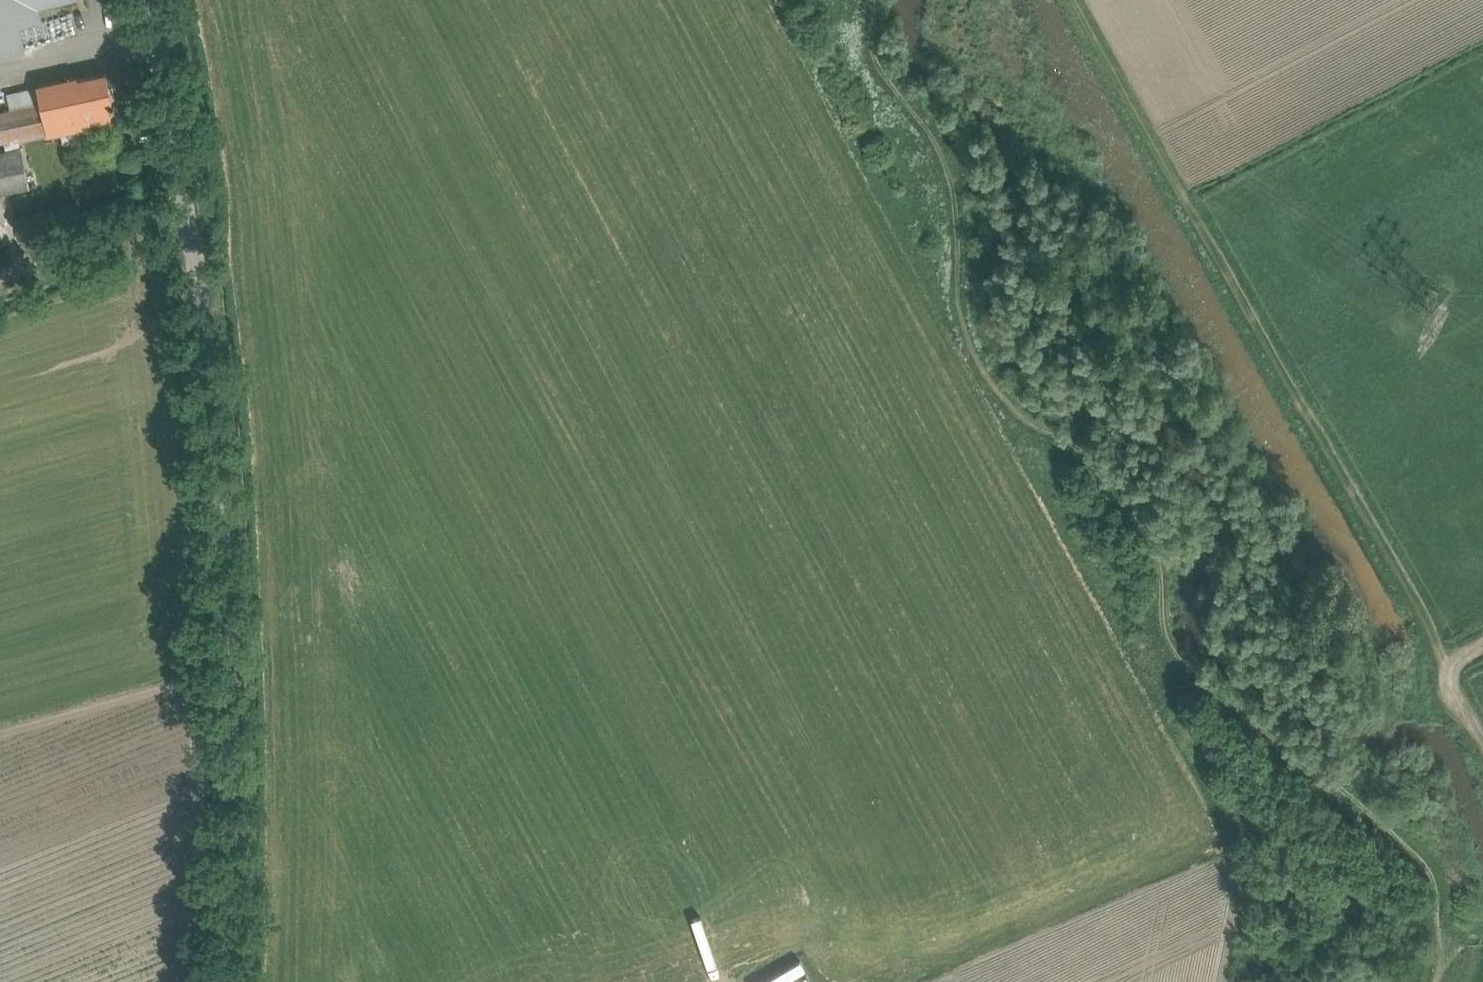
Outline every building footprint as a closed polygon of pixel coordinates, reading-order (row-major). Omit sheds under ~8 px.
[(25,46),(20,25),(43,20),(40,8),(74,0),(0,0),(0,52),(25,46)] [(2,139),(47,130),(48,135),(97,125),(117,121),(114,106),(115,105),(114,102),(113,102),(106,71),(78,78),(77,75),(58,79),(37,84),(41,102),(0,110),(0,128),(2,139)] [(21,148),(0,152),(0,194),(29,188),(21,148)]
